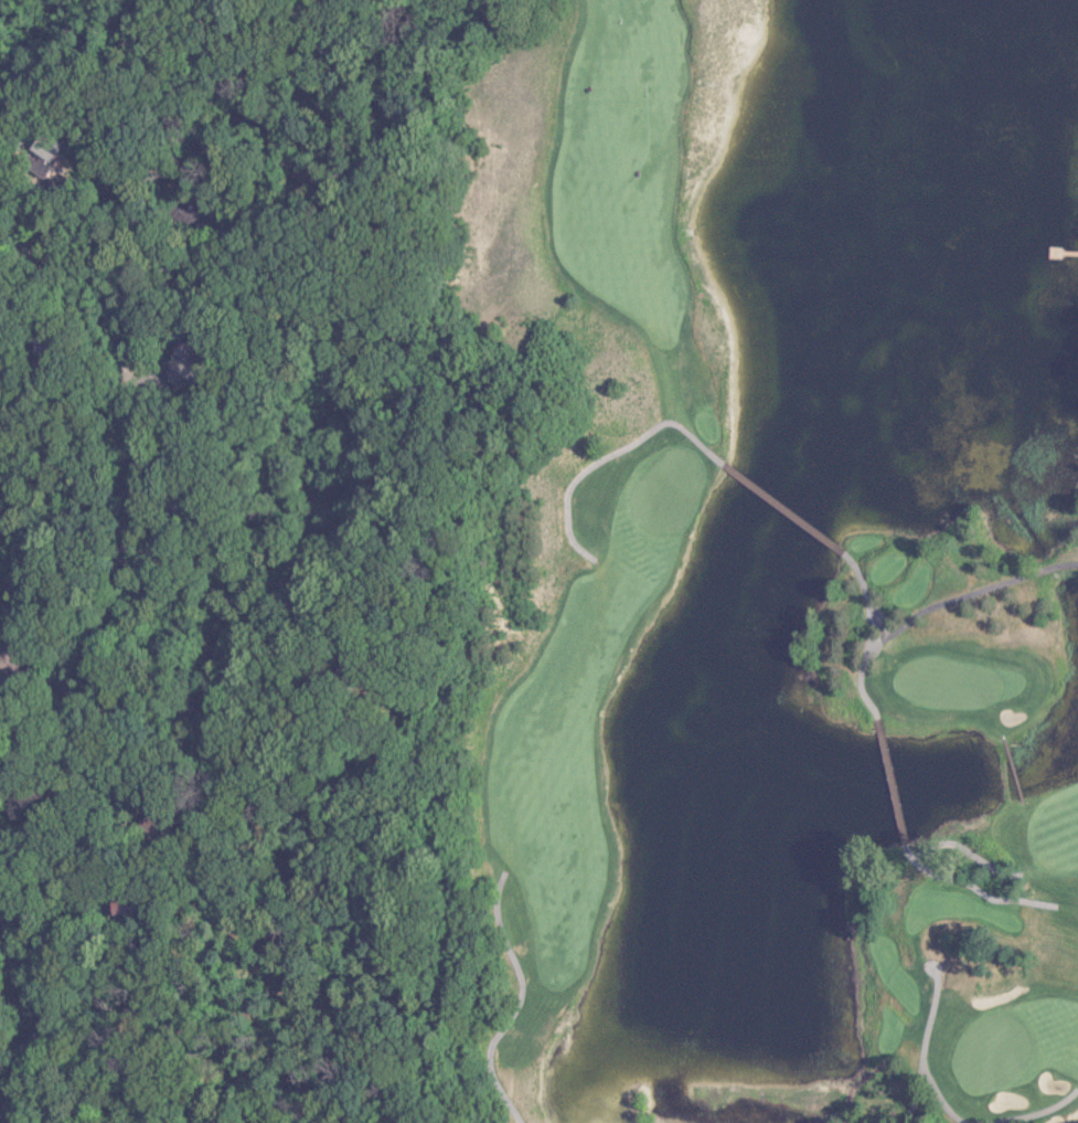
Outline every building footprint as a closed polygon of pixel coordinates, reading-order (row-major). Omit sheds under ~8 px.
[(183,379),(208,377),(205,344),(181,347),(183,379)]
